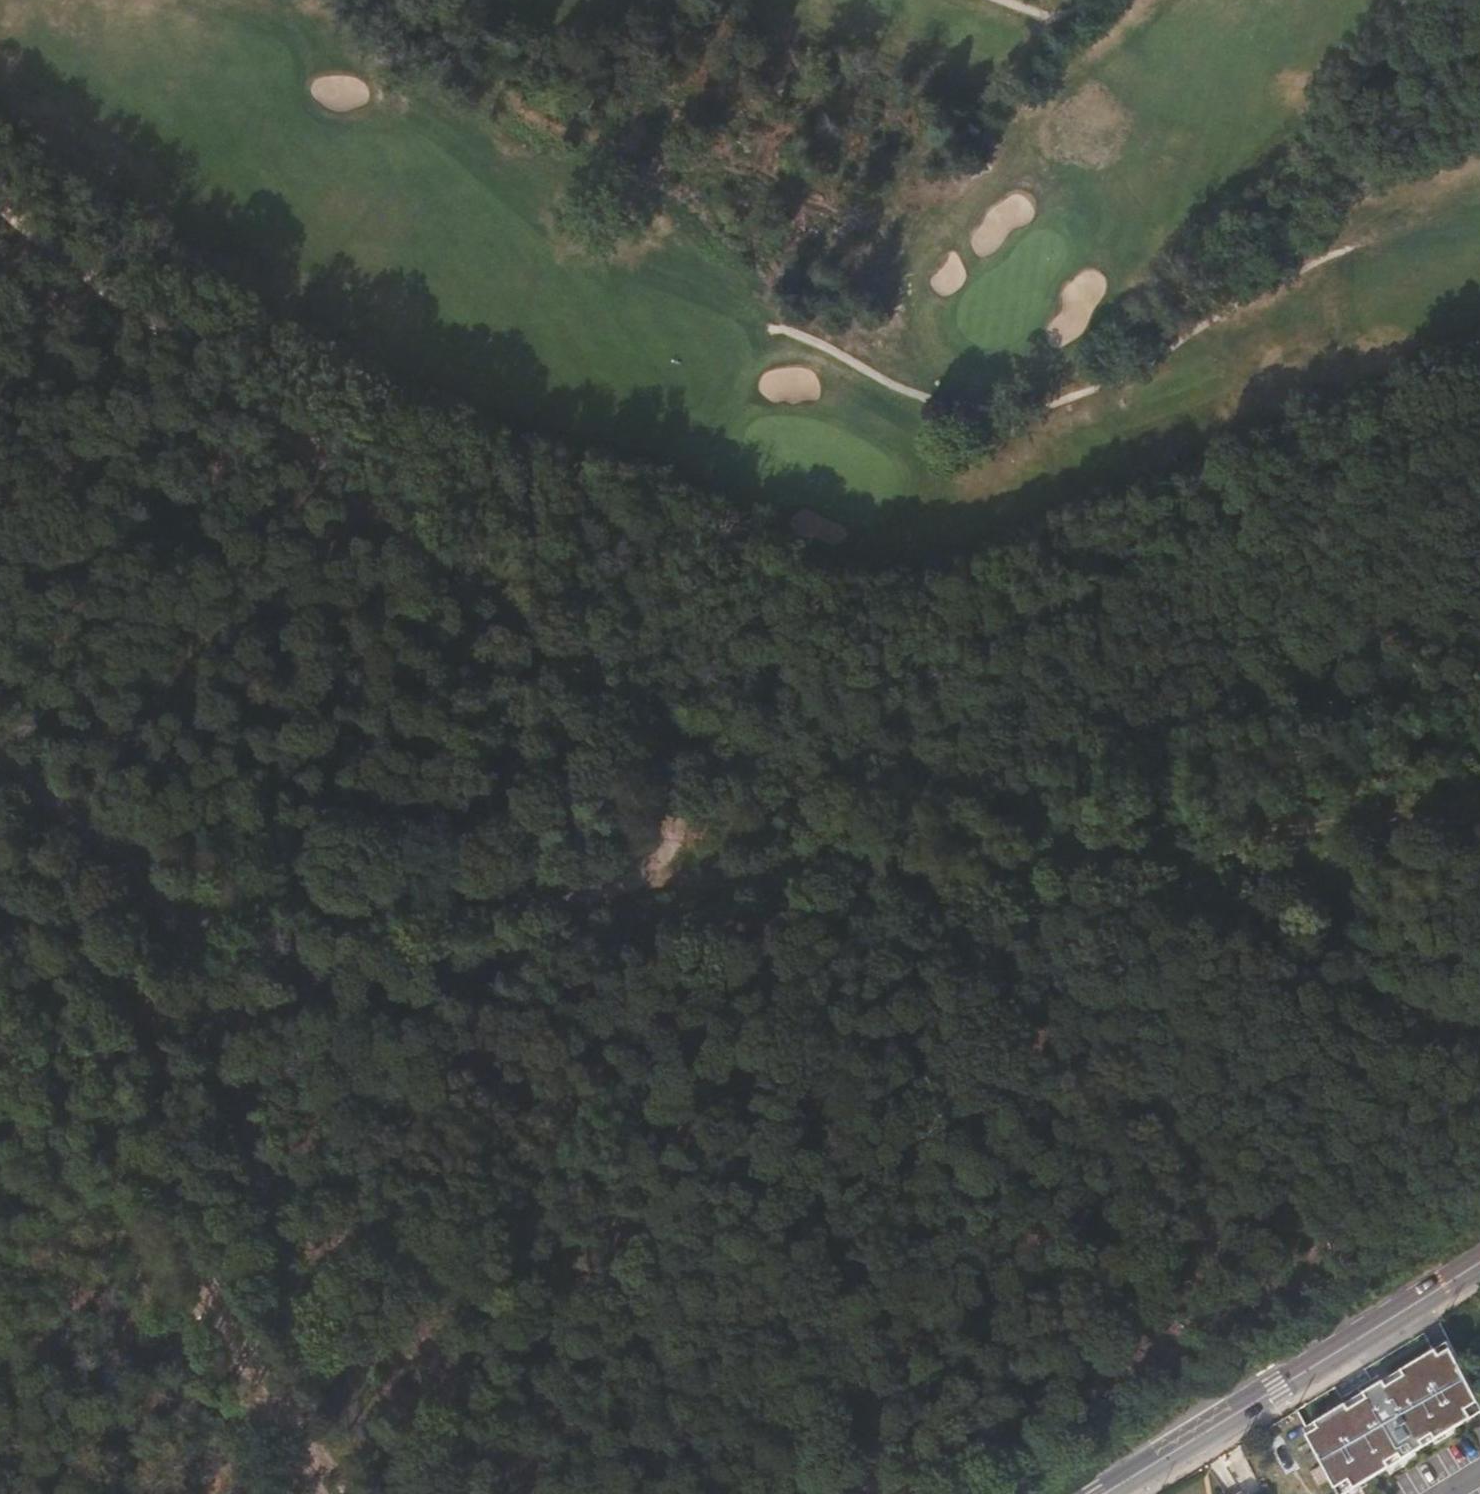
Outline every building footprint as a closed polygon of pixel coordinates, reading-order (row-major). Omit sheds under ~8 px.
[(1440,1336),(1411,1354),(1403,1341),(1383,1354),(1399,1384),(1439,1362),(1477,1436),(1479,1434),(1479,1411),(1440,1336)] [(1435,1430),(1415,1396),(1372,1422),(1390,1456),(1435,1430)]
